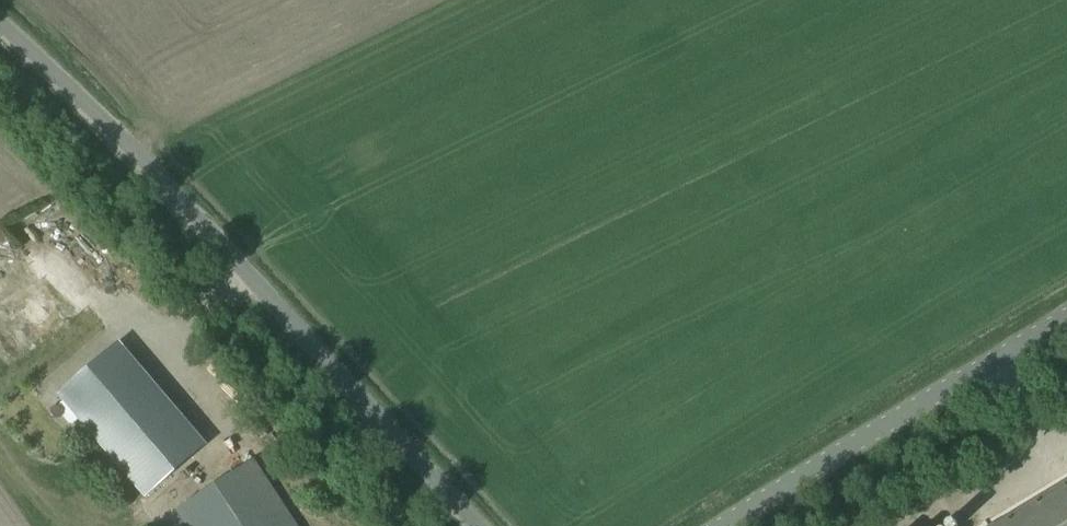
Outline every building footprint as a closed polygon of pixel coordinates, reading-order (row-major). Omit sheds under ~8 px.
[(59,395),(144,496),(207,444),(121,342),(59,395)] [(286,438),(277,445),(283,454),(292,447),(286,438)] [(253,459),(176,510),(187,525),(297,525),(253,459)] [(993,525),(1066,525),(1066,481),(993,525)]
